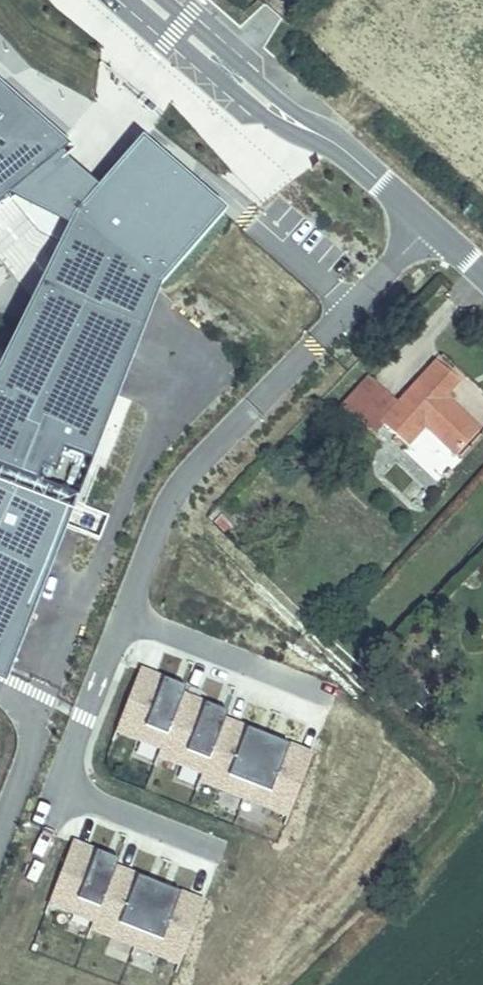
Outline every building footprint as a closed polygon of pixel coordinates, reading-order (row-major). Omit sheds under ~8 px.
[(8,689),(165,292),(230,216),(213,200),(146,142),(103,190),(96,185),(70,163),(81,155),(0,85),(0,223),(25,202),(69,230),(0,374),(0,685),(8,689)] [(396,403),(368,430),(375,436),(384,427),(408,448),(424,431),(454,459),(481,428),(446,398),(460,382),(434,360),(396,403)] [(340,405),(354,418),(382,388),(367,376),(340,405)] [(354,418),(368,430),(396,403),(382,388),(354,418)] [(212,522),(227,536),(245,521),(229,505),(212,522)] [(165,677),(143,668),(115,739),(159,751),(156,760),(199,776),(199,785),(289,819),(314,752),(249,727),(230,714),(208,700),(187,689),(165,677)] [(98,848),(74,840),(49,908),(91,925),(89,932),(136,949),(180,968),(206,900),(141,874),(119,867),(120,861),(98,853),(98,848)]
